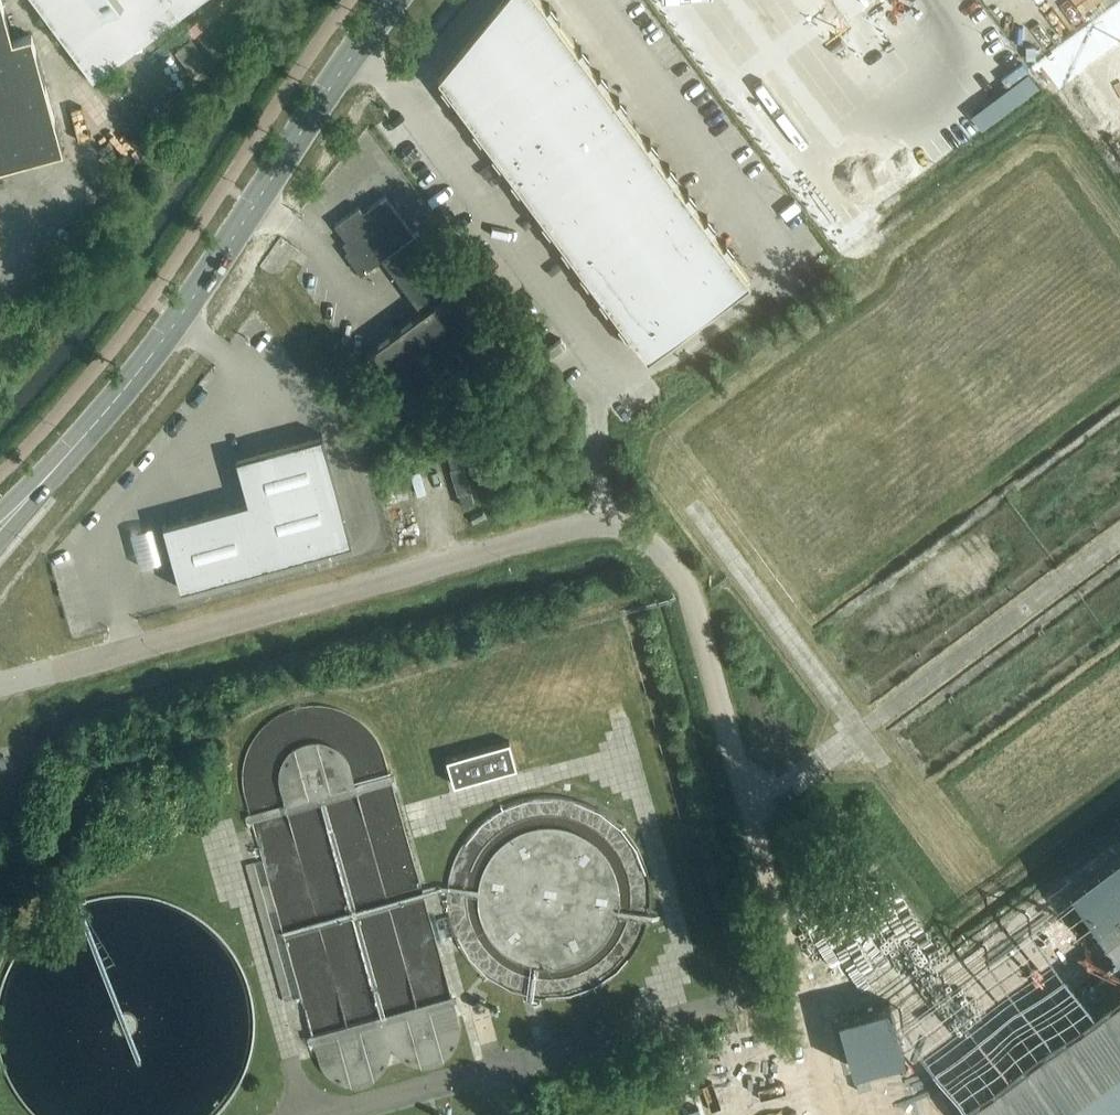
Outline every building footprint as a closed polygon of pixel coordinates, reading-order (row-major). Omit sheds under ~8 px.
[(63,151),(32,35),(12,40),(1,0),(0,0),(0,169),(63,151)] [(93,76),(195,0),(36,0),(93,76)] [(456,100),(647,356),(750,279),(560,23),(559,24),(542,0),(499,0),(438,74),(457,100),(456,100)] [(233,46),(215,22),(197,34),(214,59),(233,46)] [(422,312),(367,353),(408,408),(500,340),(419,230),(414,234),(385,196),(363,212),(359,207),(335,225),(352,248),(345,253),(361,274),(382,258),(422,312)] [(179,520),(163,525),(172,561),(180,590),(266,566),(351,543),(322,436),(283,446),(236,459),(248,502),(243,503),(222,509),(201,514),(179,520)] [(458,498),(471,496),(465,452),(452,454),(458,498)] [(133,528),(138,560),(153,557),(147,525),(133,528)] [(447,760),(454,786),(517,768),(509,743),(447,760)] [(904,1016),(977,1114),(1119,1114),(1119,856),(904,1016)] [(905,1055),(890,1003),(838,1018),(853,1070),(905,1055)]
